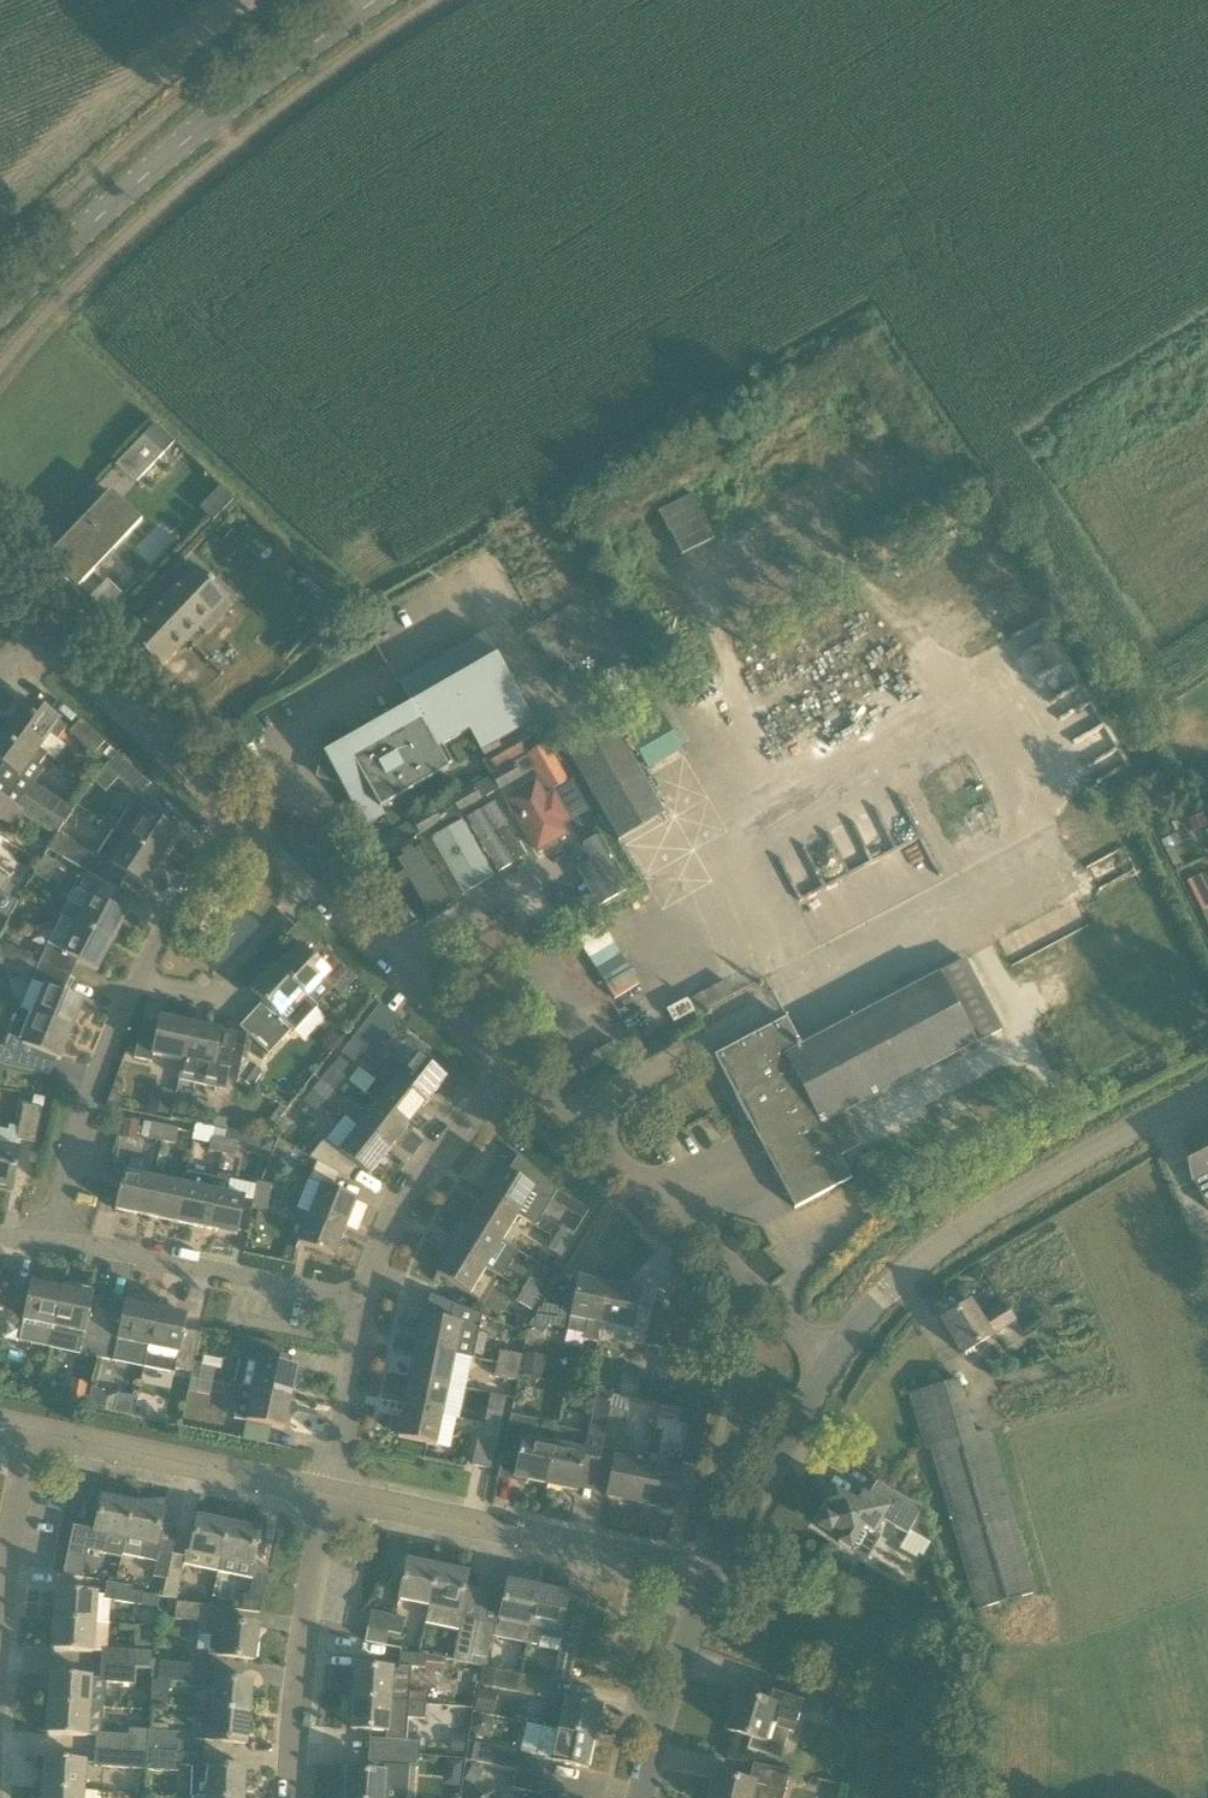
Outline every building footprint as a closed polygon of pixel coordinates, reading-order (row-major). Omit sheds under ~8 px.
[(114,467),(116,468),(119,465),(137,482),(164,454),(145,437),(146,436),(145,435),(114,467)] [(142,522),(110,493),(45,561),(77,591),(94,572),(91,569),(111,548),(114,551),(142,522)] [(697,493),(662,508),(682,555),(717,540),(697,493)] [(225,540),(233,531),(225,524),(217,533),(225,540)] [(228,599),(194,567),(127,638),(160,670),(200,628),(196,623),(222,596),(227,600),(228,599)] [(327,753),(320,779),(342,785),(341,786),(364,827),(385,815),(381,808),(448,769),(436,749),(469,730),(481,751),(533,721),(484,635),(399,684),(411,705),(343,744),(342,742),(341,743),(342,745),(327,753)] [(9,728),(39,749),(50,735),(58,740),(67,728),(29,700),(9,728)] [(634,733),(651,769),(688,752),(672,716),(634,733)] [(81,720),(69,733),(93,755),(105,743),(81,720)] [(9,728),(0,740),(0,764),(19,778),(30,762),(38,768),(47,754),(39,749),(9,728)] [(618,840),(668,816),(629,733),(578,756),(618,840)] [(498,790),(536,769),(528,756),(529,755),(523,744),(488,764),(494,775),(491,776),(498,790)] [(546,746),(529,755),(528,756),(536,769),(547,790),(565,780),(546,746)] [(117,754),(105,767),(118,779),(137,797),(138,798),(139,798),(150,785),(117,754)] [(973,755),(916,778),(927,806),(985,782),(973,755)] [(459,812),(498,790),(491,776),(452,798),(459,812)] [(535,781),(509,795),(516,809),(528,802),(548,838),(562,830),(535,781)] [(33,783),(24,797),(52,814),(65,822),(73,810),(60,801),(33,783)] [(12,828),(20,815),(56,836),(57,835),(65,822),(52,814),(24,797),(16,809),(0,800),(0,821),(12,828)] [(150,807),(138,798),(137,797),(115,830),(161,861),(178,834),(146,813),(150,807)] [(947,820),(959,849),(1008,829),(996,801),(947,820)] [(434,809),(412,822),(420,835),(442,822),(434,809)] [(499,809),(474,824),(507,878),(532,863),(499,809)] [(380,857),(420,835),(412,822),(372,845),(355,854),(372,884),(390,874),(380,857)] [(467,828),(439,844),(473,902),(501,885),(467,828)] [(118,891),(126,877),(143,887),(161,861),(115,830),(98,857),(97,859),(88,874),(117,891),(118,891)] [(88,874),(97,859),(57,835),(56,836),(48,850),(86,873),(88,874)] [(583,846),(602,881),(613,899),(627,891),(597,837),(583,845),(583,846)] [(457,903),(427,850),(410,860),(423,882),(399,896),(416,926),(457,903)] [(45,857),(34,874),(47,882),(58,865),(45,857)] [(117,891),(88,874),(86,873),(77,891),(91,898),(84,911),(66,903),(59,917),(63,919),(111,944),(126,916),(108,906),(117,891)] [(7,883),(8,880),(0,875),(0,894),(7,883)] [(1187,882),(1203,914),(1207,912),(1207,891),(1200,875),(1187,882)] [(9,920),(12,914),(18,903),(9,898),(9,899),(0,894),(0,915),(9,920)] [(111,944),(63,919),(39,964),(70,978),(78,962),(96,972),(111,944)] [(301,946),(278,970),(307,998),(308,997),(324,981),(331,988),(348,970),(319,944),(309,954),(301,946)] [(609,990),(636,980),(628,958),(601,968),(609,990)] [(843,1114),(976,1044),(1003,1030),(966,960),(939,973),(800,1046),(786,1019),(714,1057),(795,1210),(852,1179),(840,1158),(844,1155),(860,1148),(843,1114)] [(27,961),(20,975),(31,981),(38,966),(27,961)] [(19,1009),(19,1011),(70,1031),(82,1002),(63,994),(70,978),(39,964),(38,966),(31,981),(32,981),(21,1010),(19,1009)] [(319,1008),(308,997),(307,998),(278,970),(274,966),(251,992),(262,1002),(253,1013),(283,1040),(292,1030),(295,1033),(318,1008),(319,1008)] [(725,981),(666,1011),(673,1023),(731,993),(725,981)] [(382,1004),(351,1043),(362,1052),(370,1043),(377,1049),(401,1019),(382,1004)] [(19,1011),(7,1039),(22,1045),(19,1052),(4,1049),(0,1048),(0,1065),(1,1065),(28,1071),(36,1051),(59,1060),(70,1031),(19,1011)] [(152,1056),(182,1062),(190,1025),(159,1018),(156,1032),(140,1029),(134,1058),(151,1062),(152,1056)] [(225,1091),(236,1044),(237,1035),(190,1025),(182,1062),(178,1081),(225,1091)] [(362,1052),(351,1043),(342,1054),(353,1063),(362,1052)] [(393,1060),(385,1071),(427,1103),(446,1078),(416,1055),(404,1069),(393,1060)] [(332,1067),(312,1092),(324,1101),(323,1102),(329,1106),(348,1082),(349,1081),(332,1067)] [(427,1103),(385,1071),(376,1082),(366,1095),(377,1104),(407,1127),(427,1103)] [(316,1111),(323,1102),(324,1101),(312,1092),(304,1103),(316,1111)] [(151,1093),(148,1111),(168,1115),(171,1097),(151,1093)] [(388,1152),(407,1127),(377,1104),(358,1128),(388,1152)] [(23,1105),(16,1140),(35,1144),(42,1109),(23,1105)] [(369,1176),(388,1152),(358,1128),(343,1117),(311,1158),(317,1162),(338,1174),(348,1180),(357,1167),(369,1176)] [(124,1120),(121,1138),(135,1141),(138,1123),(124,1120)] [(161,1142),(164,1127),(152,1124),(149,1139),(161,1142)] [(164,1127),(161,1142),(175,1145),(178,1130),(164,1127)] [(214,1127),(211,1140),(209,1151),(222,1154),(227,1130),(225,1130),(214,1127)] [(227,1130),(222,1154),(235,1157),(238,1144),(244,1145),(246,1135),(227,1130)] [(1181,1145),(1193,1177),(1207,1204),(1207,1131),(1181,1145)] [(11,1188),(19,1150),(0,1147),(0,1186),(11,1188)] [(865,1158),(860,1148),(844,1155),(850,1166),(865,1158)] [(502,1169),(485,1196),(518,1216),(534,1227),(550,1201),(551,1201),(558,1191),(518,1155),(508,1173),(502,1169)] [(309,1215),(345,1229),(357,1200),(332,1190),(338,1174),(317,1162),(310,1182),(321,1186),(309,1215)] [(115,1210),(145,1217),(153,1179),(123,1173),(115,1210)] [(176,1223),(206,1229),(217,1180),(187,1173),(184,1186),(184,1185),(176,1223)] [(217,1180),(206,1229),(237,1236),(245,1198),(227,1195),(230,1179),(217,1176),(217,1180)] [(145,1217),(176,1223),(184,1185),(153,1179),(145,1217)] [(254,1197),(269,1200),(272,1186),(257,1183),(254,1197)] [(518,1216),(485,1196),(469,1222),(502,1242),(518,1216)] [(267,1213),(269,1200),(254,1197),(251,1210),(267,1213)] [(345,1229),(309,1215),(298,1244),(333,1258),(345,1229)] [(469,1222),(453,1249),(486,1269),(486,1268),(502,1279),(518,1253),(502,1242),(469,1222)] [(555,1238),(567,1246),(574,1235),(562,1227),(555,1238)] [(555,1238),(548,1250),(559,1257),(567,1246),(555,1238)] [(486,1269),(453,1249),(436,1275),(469,1295),(486,1269)] [(5,1325),(5,1324),(11,1294),(12,1294),(15,1281),(0,1278),(0,1341),(2,1341),(5,1325)] [(522,1291),(542,1303),(549,1291),(530,1279),(522,1291)] [(578,1279),(572,1307),(568,1330),(584,1333),(584,1340),(597,1343),(598,1339),(597,1339),(600,1325),(609,1285),(578,1279)] [(19,1341),(49,1347),(61,1290),(31,1283),(28,1297),(12,1294),(11,1294),(5,1324),(5,1325),(22,1328),(19,1341)] [(62,1290),(61,1290),(49,1347),(96,1357),(105,1314),(90,1311),(93,1297),(78,1293),(79,1288),(63,1284),(62,1290)] [(629,1343),(646,1346),(667,1350),(675,1315),(674,1315),(654,1311),(653,1311),(637,1307),(641,1292),(637,1291),(609,1285),(600,1325),(632,1331),(629,1343)] [(522,1291),(516,1303),(535,1314),(542,1303),(522,1291)] [(548,1296),(529,1326),(543,1334),(548,1326),(561,1305),(548,1296)] [(144,1364),(147,1348),(155,1309),(125,1303),(122,1317),(105,1314),(96,1357),(113,1361),(114,1357),(144,1364)] [(941,1321),(963,1356),(993,1337),(991,1334),(1013,1321),(1003,1305),(980,1319),(970,1303),(941,1321)] [(423,1317),(417,1347),(455,1355),(454,1356),(472,1359),(481,1317),(454,1306),(450,1322),(423,1317)] [(173,1370),(174,1370),(192,1374),(194,1363),(200,1334),(184,1330),(187,1316),(155,1309),(147,1348),(144,1364),(173,1370)] [(239,1337),(235,1357),(240,1358),(234,1386),(240,1387),(253,1390),(253,1391),(290,1399),(297,1368),(278,1364),(282,1346),(239,1337)] [(455,1355),(417,1347),(411,1378),(448,1385),(454,1356),(455,1355)] [(497,1364),(520,1368),(522,1356),(500,1352),(497,1364)] [(525,1354),(521,1377),(542,1381),(546,1358),(525,1354)] [(191,1378),(198,1380),(213,1383),(216,1370),(201,1367),(201,1365),(194,1363),(192,1374),(191,1378)] [(520,1368),(497,1364),(495,1377),(517,1382),(520,1368)] [(1005,1422),(1134,1394),(1128,1365),(999,1393),(1005,1422)] [(210,1396),(213,1383),(198,1380),(191,1378),(188,1391),(195,1393),(210,1396)] [(411,1378),(404,1408),(442,1416),(448,1385),(411,1378)] [(929,1450),(940,1489),(974,1611),(1035,1595),(990,1429),(974,1434),(959,1380),(908,1395),(924,1451),(929,1450)] [(644,1382),(640,1398),(654,1401),(658,1385),(644,1382)] [(69,1385),(66,1402),(85,1406),(89,1389),(69,1385)] [(253,1390),(240,1387),(233,1419),(247,1421),(243,1439),(268,1444),(272,1427),(284,1430),(290,1399),(253,1391),(253,1390)] [(91,1388),(87,1405),(105,1409),(107,1398),(101,1390),(91,1388)] [(553,1446),(545,1485),(577,1491),(580,1477),(596,1480),(602,1447),(603,1447),(611,1410),(614,1396),(597,1393),(589,1436),(557,1430),(554,1446),(553,1446)] [(436,1446),(442,1416),(404,1408),(398,1439),(436,1446)] [(665,1469),(647,1466),(639,1504),(673,1511),(681,1474),(679,1473),(682,1464),(697,1467),(708,1414),(680,1409),(677,1424),(688,1426),(682,1454),(669,1451),(665,1469)] [(484,1425),(501,1428),(503,1413),(487,1410),(484,1425)] [(607,1498),(639,1504),(647,1466),(630,1462),(633,1443),(621,1441),(626,1413),(611,1410),(603,1447),(618,1450),(616,1460),(615,1459),(607,1498)] [(510,1418),(504,1446),(499,1470),(515,1473),(514,1478),(545,1485),(553,1446),(538,1443),(542,1423),(510,1418)] [(477,1435),(476,1442),(471,1466),(490,1469),(495,1440),(498,1441),(501,1428),(484,1425),(482,1436),(477,1435)] [(830,1534),(832,1530),(842,1536),(838,1543),(866,1560),(878,1541),(877,1536),(871,1533),(879,1518),(905,1533),(906,1530),(917,1510),(920,1506),(875,1480),(867,1494),(860,1491),(854,1502),(834,1491),(827,1503),(835,1507),(829,1518),(825,1515),(818,1527),(830,1534)] [(73,1527),(63,1576),(81,1580),(87,1551),(121,1558),(122,1554),(121,1554),(131,1504),(102,1498),(95,1532),(73,1527)] [(121,1554),(122,1554),(157,1562),(154,1577),(165,1580),(171,1555),(177,1528),(161,1524),(163,1511),(131,1504),(121,1554)] [(917,1510),(906,1530),(927,1541),(930,1536),(925,1515),(917,1510)] [(171,1555),(165,1580),(167,1580),(163,1598),(176,1601),(184,1565),(217,1572),(228,1524),(198,1518),(190,1554),(185,1553),(184,1558),(171,1555)] [(228,1524),(217,1572),(252,1579),(248,1597),(244,1596),(241,1610),(259,1614),(267,1575),(256,1572),(256,1567),(252,1566),(259,1531),(228,1524)] [(407,1562),(399,1600),(428,1606),(436,1568),(407,1562)] [(469,1664),(471,1655),(470,1655),(477,1622),(458,1618),(467,1574),(436,1568),(428,1606),(429,1606),(425,1625),(459,1632),(453,1660),(469,1664)] [(492,1637),(525,1643),(537,1589),(508,1583),(498,1626),(477,1622),(470,1655),(471,1655),(488,1659),(492,1637)] [(104,1600),(141,1606),(143,1594),(131,1592),(131,1588),(107,1584),(104,1600)] [(568,1595),(537,1589),(525,1643),(539,1646),(541,1635),(558,1639),(568,1595)] [(94,1623),(96,1593),(57,1590),(55,1621),(94,1623)] [(208,1655),(219,1657),(254,1661),(258,1627),(225,1623),(226,1609),(177,1603),(175,1620),(198,1623),(196,1634),(210,1636),(208,1655)] [(388,1634),(398,1636),(401,1636),(404,1619),(371,1612),(368,1628),(388,1632),(388,1634)] [(94,1623),(55,1621),(53,1650),(92,1653),(94,1623)] [(388,1632),(368,1628),(365,1642),(385,1647),(388,1634),(388,1632)] [(579,1643),(563,1640),(555,1680),(570,1683),(579,1643)] [(135,1668),(150,1669),(152,1653),(102,1649),(100,1666),(135,1668)] [(401,1654),(400,1668),(425,1669),(425,1658),(426,1655),(401,1654)] [(425,1658),(425,1669),(442,1669),(444,1659),(425,1658)] [(214,1690),(212,1711),(248,1714),(251,1683),(217,1680),(218,1667),(160,1662),(158,1681),(185,1684),(185,1687),(214,1690)] [(135,1668),(100,1666),(100,1679),(99,1683),(107,1683),(134,1685),(135,1668)] [(353,1699),(390,1701),(393,1670),(355,1667),(353,1699)] [(547,1700),(551,1682),(484,1667),(480,1685),(547,1700)] [(49,1705),(89,1708),(91,1679),(91,1677),(51,1674),(49,1705)] [(727,1731),(751,1739),(748,1748),(780,1758),(788,1731),(793,1733),(805,1696),(767,1684),(761,1702),(739,1695),(727,1731)] [(480,1689),(475,1710),(493,1714),(498,1694),(480,1689)] [(601,1708),(564,1700),(555,1698),(552,1712),(544,1710),(541,1726),(541,1727),(594,1738),(601,1708)] [(390,1701),(353,1699),(351,1730),(386,1732),(386,1740),(394,1741),(393,1753),(419,1755),(420,1742),(407,1741),(408,1719),(424,1720),(425,1703),(407,1702),(390,1701)] [(87,1736),(88,1718),(89,1708),(49,1705),(47,1735),(87,1737),(87,1736)] [(248,1714),(212,1711),(210,1742),(246,1745),(248,1714)] [(473,1720),(471,1729),(476,1736),(484,1738),(490,1733),(492,1725),(488,1717),(479,1716),(473,1720)] [(181,1733),(168,1732),(168,1725),(151,1724),(150,1731),(147,1731),(146,1750),(204,1754),(205,1741),(180,1739),(181,1733)] [(474,1744),(471,1761),(517,1771),(541,1776),(545,1760),(552,1761),(588,1769),(594,1738),(568,1732),(542,1727),(536,1757),(519,1754),(474,1744)] [(146,1750),(147,1731),(129,1730),(129,1736),(102,1734),(96,1734),(96,1736),(95,1750),(146,1754),(146,1750)] [(465,1737),(452,1736),(451,1751),(464,1752),(465,1737)] [(94,1766),(145,1770),(146,1754),(95,1750),(94,1766)] [(146,1754),(145,1770),(178,1772),(178,1766),(192,1767),(191,1797),(243,1797),(244,1769),(203,1767),(204,1754),(146,1750),(146,1754)] [(383,1774),(367,1772),(348,1771),(346,1797),(413,1797),(416,1769),(418,1769),(419,1755),(393,1753),(392,1766),(384,1766),(383,1774)] [(83,1792),(85,1761),(45,1759),(43,1789),(83,1792)] [(446,1761),(445,1770),(448,1772),(461,1773),(462,1762),(446,1761)] [(749,1783),(716,1776),(711,1797),(783,1797),(789,1772),(753,1764),(749,1783)] [(482,1772),(473,1767),(465,1781),(474,1786),(482,1772)] [(528,1797),(562,1797),(538,1793),(541,1776),(517,1771),(513,1789),(529,1792),(528,1797)] [(472,1797),(493,1797),(494,1792),(475,1788),(472,1797)] [(83,1792),(43,1789),(43,1797),(83,1797),(83,1792)]
